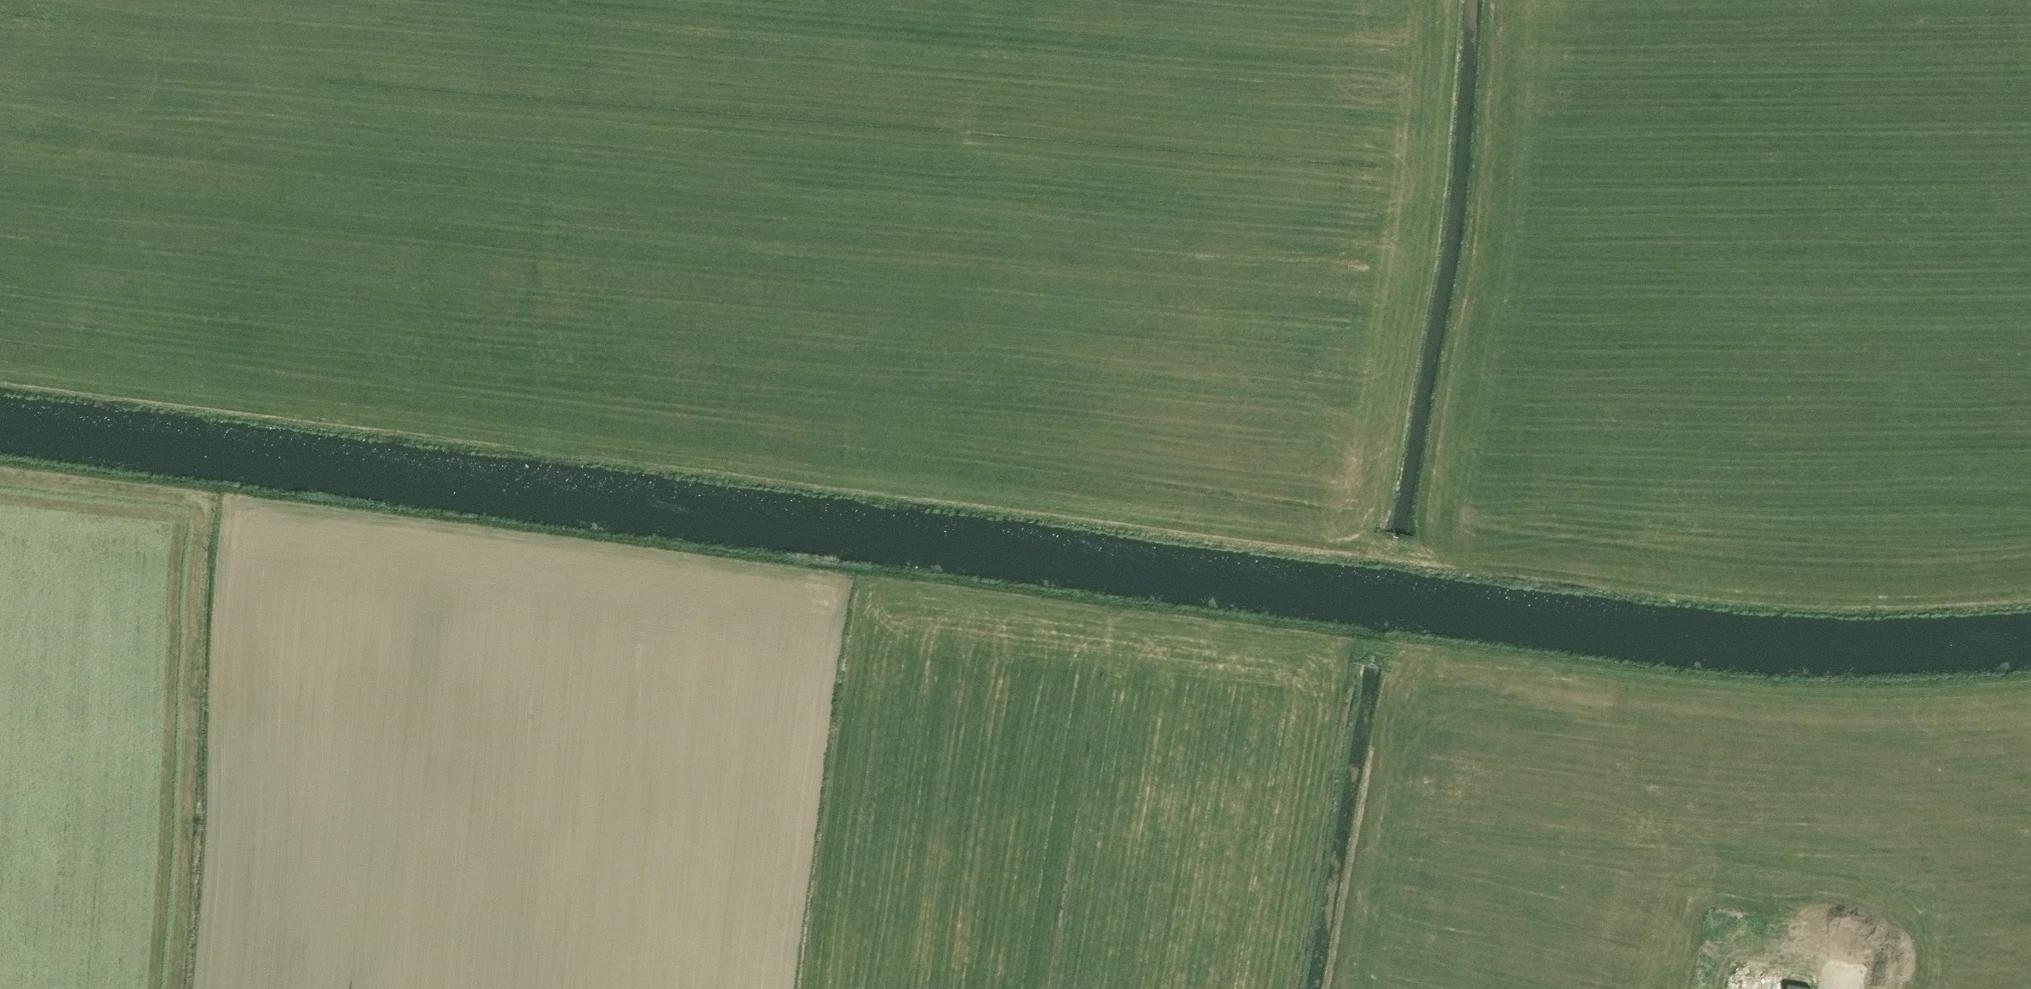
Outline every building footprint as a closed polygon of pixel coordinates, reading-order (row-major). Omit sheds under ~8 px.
[(1771,988),(1827,988),(1817,987),(1819,971),(1825,972),(1828,945),(1756,933),(1753,953),(1769,955),(1763,988),(1771,988)] [(1730,988),(1762,988),(1763,969),(1731,968),(1730,988)]
